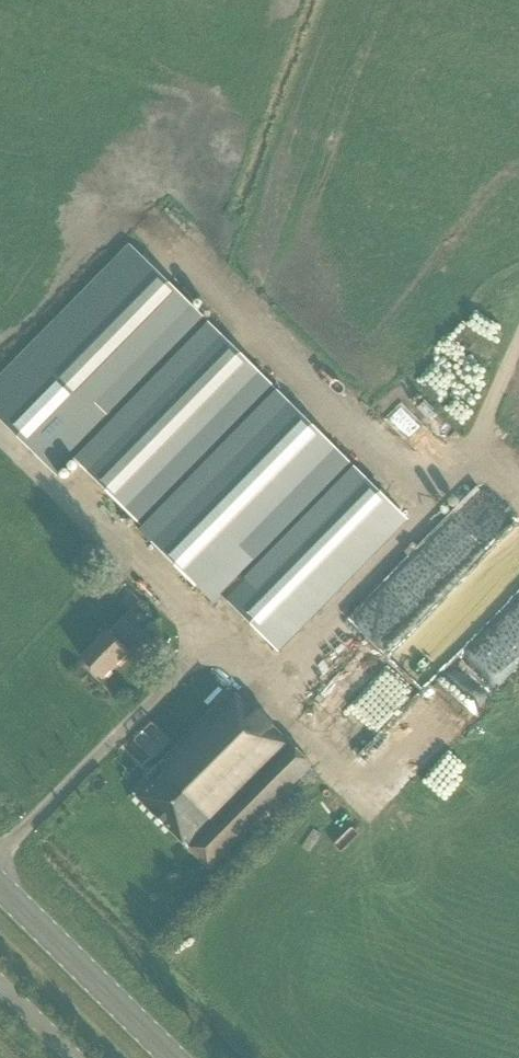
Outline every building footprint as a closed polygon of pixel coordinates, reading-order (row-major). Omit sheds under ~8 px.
[(129,246),(0,377),(0,416),(58,474),(75,457),(74,456),(207,322),(129,246)] [(75,457),(142,523),(274,389),(207,322),(74,456),(75,457)] [(216,604),(224,596),(352,466),(274,389),(142,523),(138,527),(216,604)] [(408,521),(352,466),(224,596),(280,651),(408,521)] [(398,601),(420,622),(514,520),(472,482),(408,551),(411,553),(347,622),(382,655),(392,645),(373,628),(398,601)] [(108,632),(84,655),(106,678),(130,655),(124,648),(139,633),(125,619),(110,634),(108,632)] [(389,661),(325,722),(354,752),(417,690),(389,661)] [(133,790),(191,848),(292,747),(234,689),(133,790)] [(313,768),(292,747),(191,848),(212,869),(313,768)]
